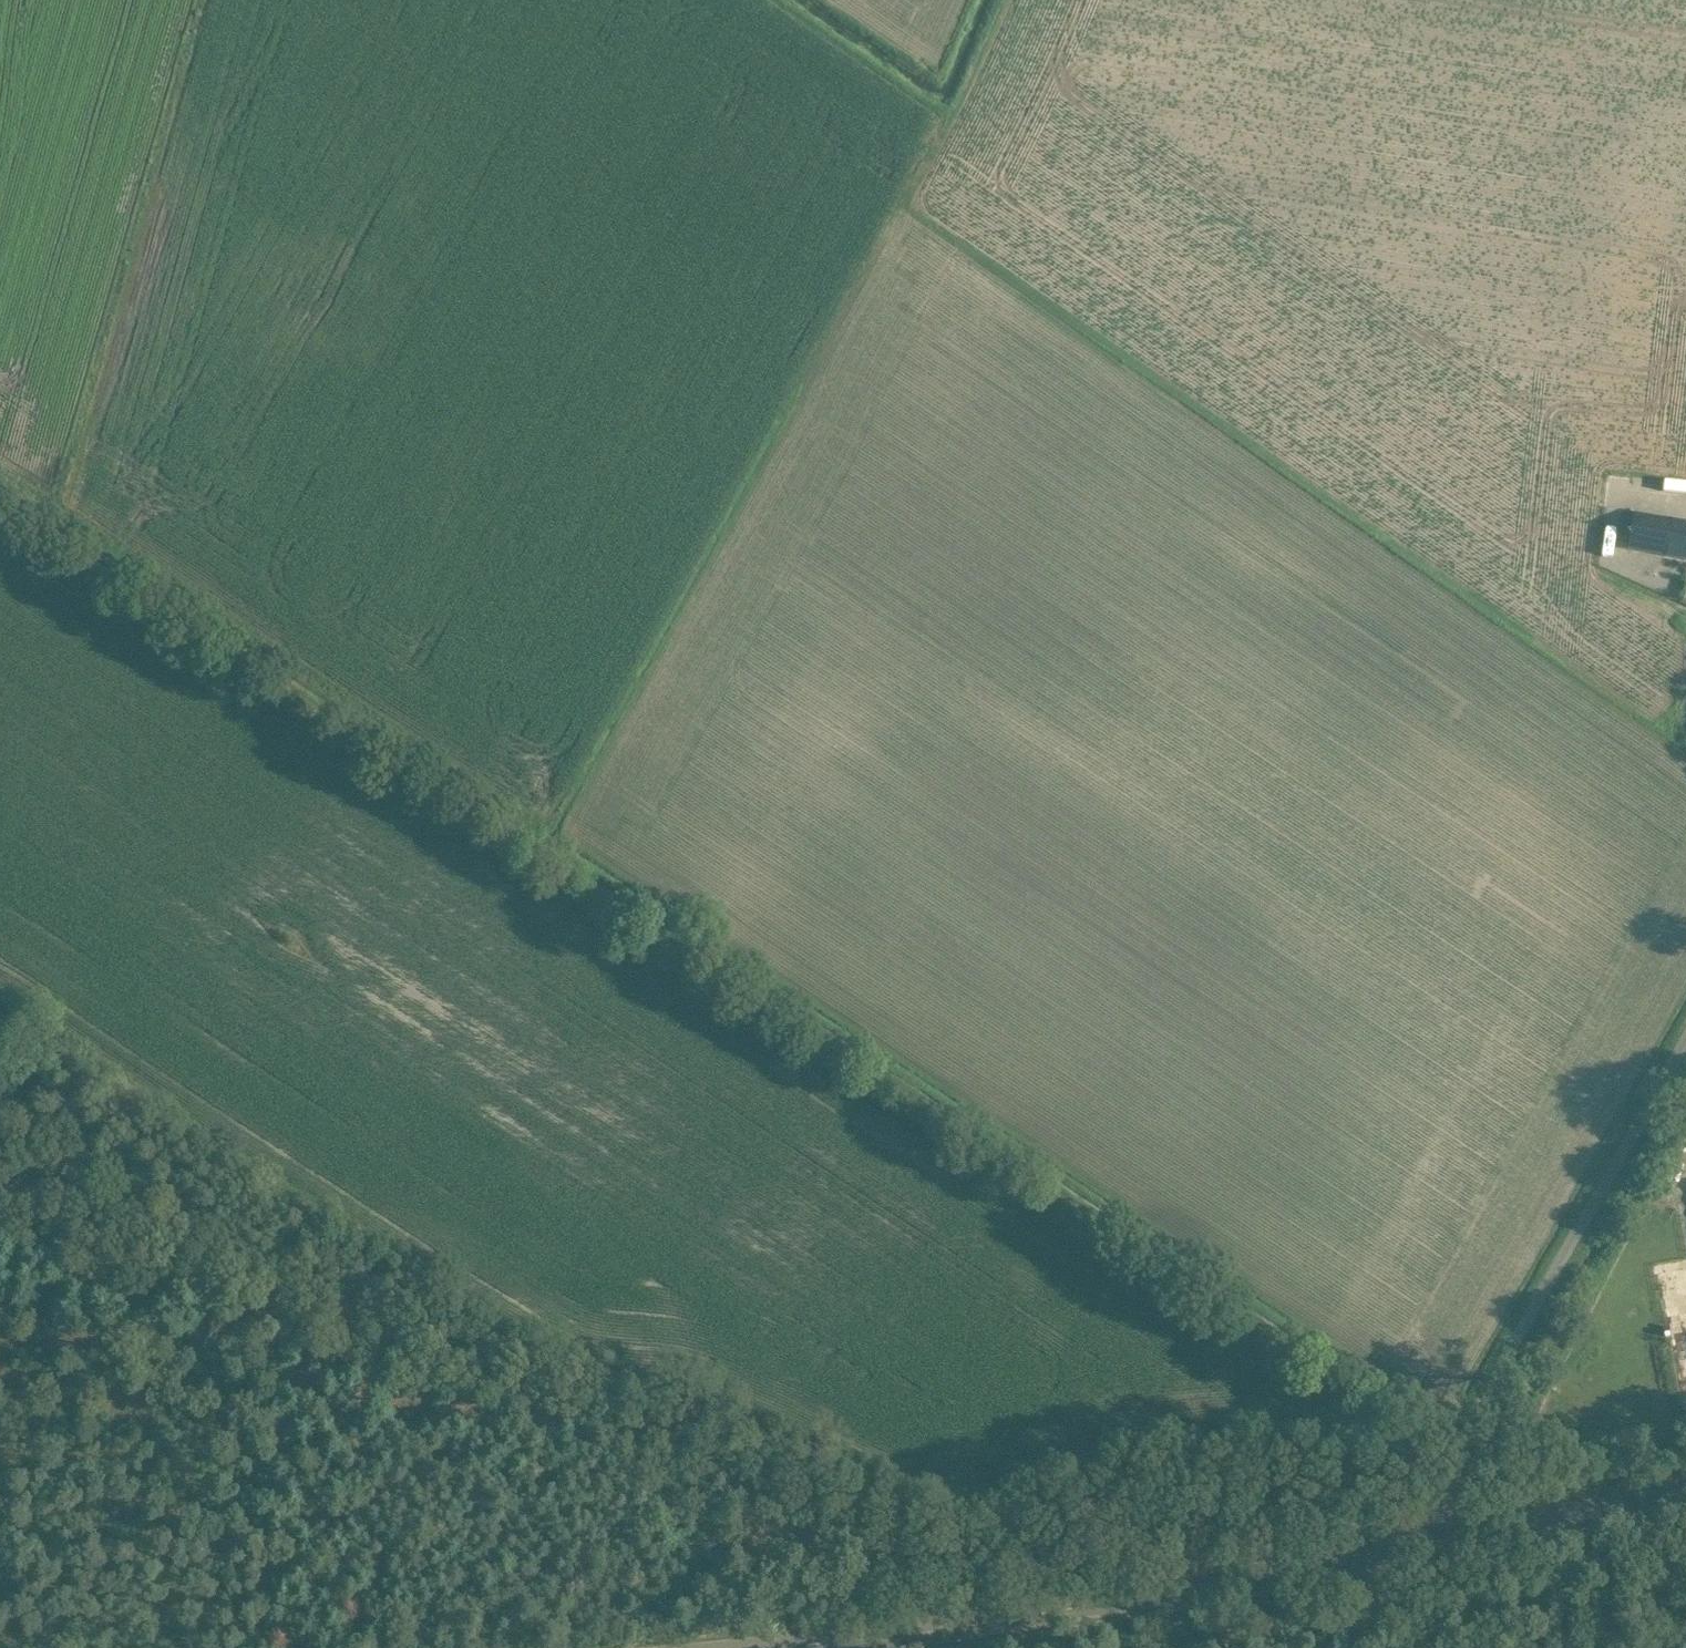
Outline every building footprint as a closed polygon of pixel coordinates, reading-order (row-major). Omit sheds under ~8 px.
[(1685,560),(1685,522),(1634,513),(1628,549),(1685,560)]
